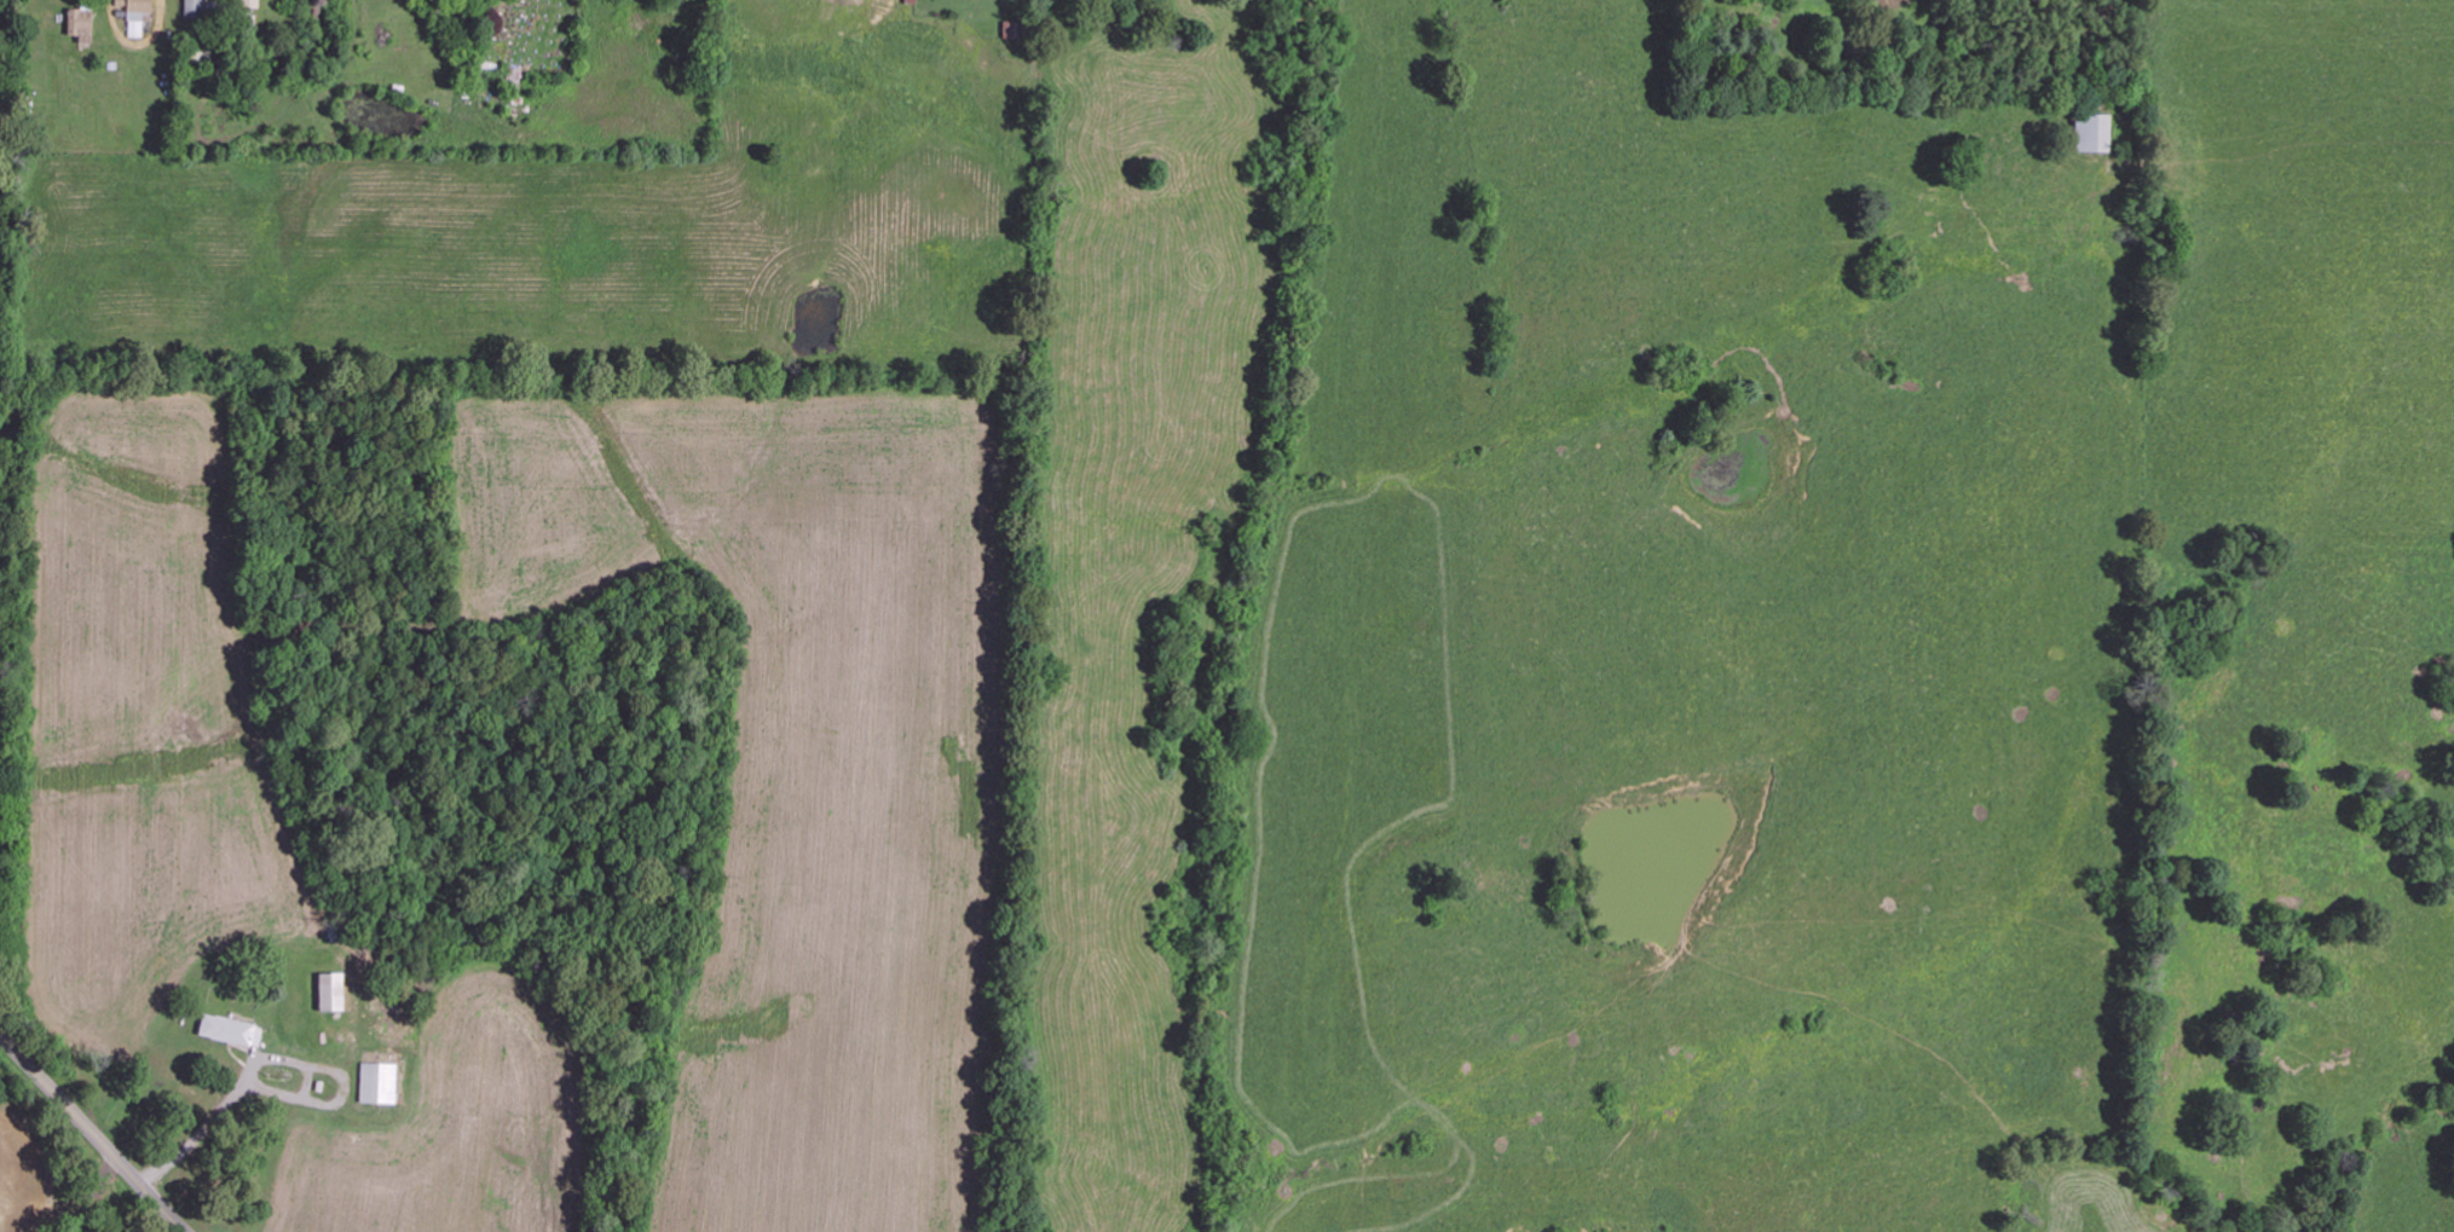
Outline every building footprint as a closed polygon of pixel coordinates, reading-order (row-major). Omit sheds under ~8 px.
[(187,15),(203,17),(205,0),(188,0),(187,15)] [(245,9),(263,9),(263,0),(245,0),(245,9)] [(2104,116),(2069,115),(2068,152),(2103,153),(2104,116)] [(321,973),(322,1012),(345,1011),(345,973),(321,973)] [(203,1012),(198,1031),(248,1043),(248,1041),(256,1042),(260,1026),(252,1025),(252,1023),(203,1012)] [(363,1103),(399,1104),(400,1064),(364,1063),(363,1103)]
